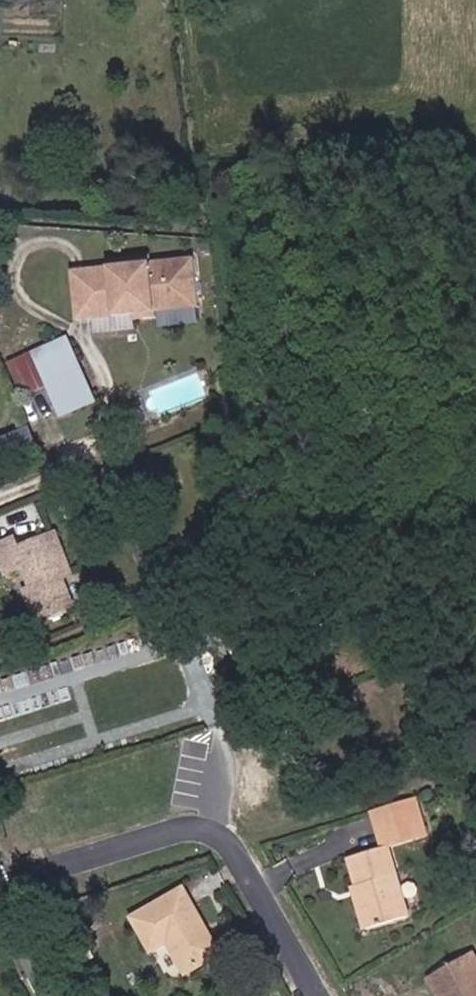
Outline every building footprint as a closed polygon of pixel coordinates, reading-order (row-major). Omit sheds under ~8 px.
[(113,260),(114,266),(155,262),(155,255),(113,260)] [(155,262),(114,266),(93,269),(99,319),(144,314),(164,311),(205,306),(199,256),(155,262)] [(78,270),(84,321),(99,319),(93,269),(78,270)] [(38,358),(16,367),(31,406),(54,396),(38,358)] [(19,541),(0,548),(0,550),(9,573),(30,566),(41,594),(33,597),(40,617),(77,601),(69,578),(78,574),(62,535),(22,550),(19,541)] [(421,819),(416,801),(377,813),(381,830),(421,819)] [(387,849),(395,847),(427,837),(421,819),(381,830),(385,843),(387,849)] [(371,928),(415,915),(395,847),(387,849),(385,843),(356,854),(365,880),(358,883),(371,928)] [(220,951),(186,888),(137,915),(153,944),(168,935),(188,969),(220,951)] [(430,976),(438,992),(450,987),(454,995),(475,995),(475,953),(430,976)] [(438,992),(440,995),(454,995),(450,987),(438,992)]
